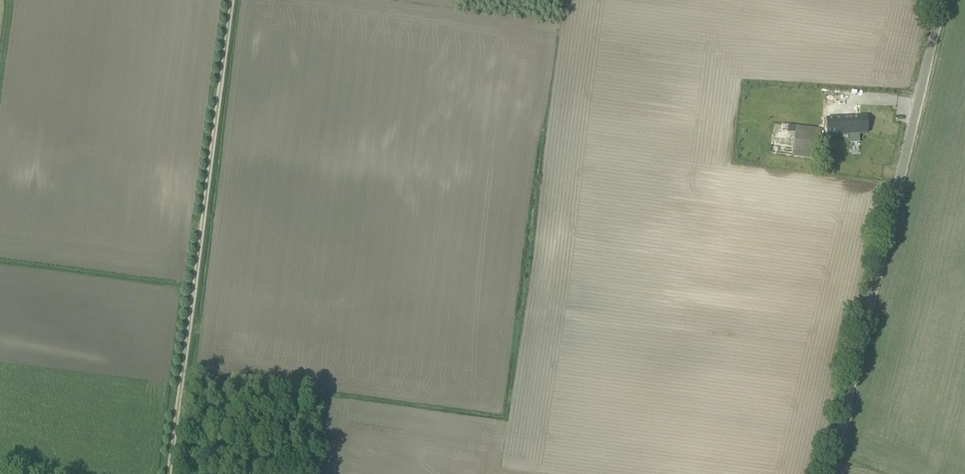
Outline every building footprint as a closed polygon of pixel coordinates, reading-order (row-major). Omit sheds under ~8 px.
[(828,136),(867,134),(866,118),(827,120),(828,136)] [(817,160),(821,129),(774,123),(770,154),(817,160)]
